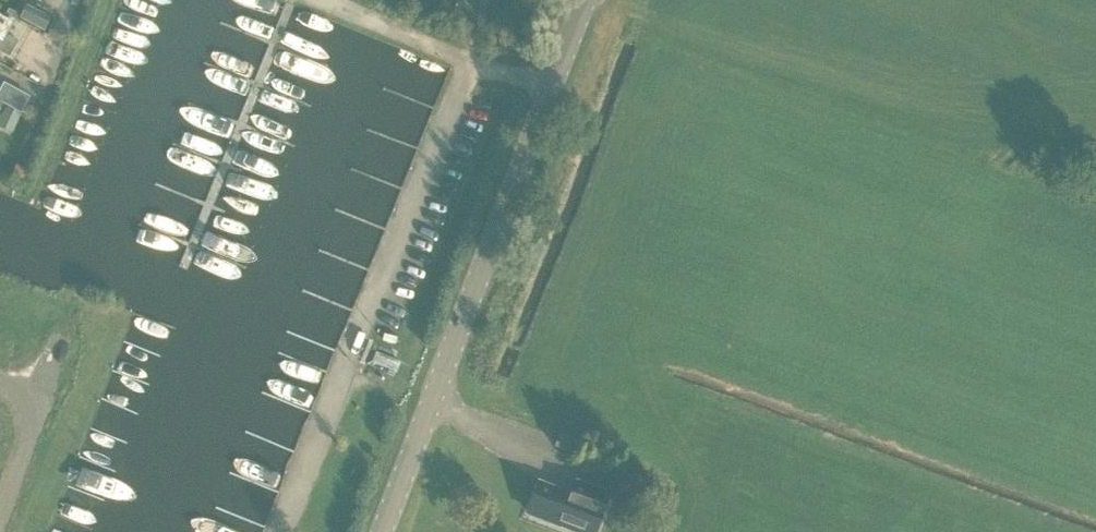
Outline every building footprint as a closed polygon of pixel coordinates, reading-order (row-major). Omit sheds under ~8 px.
[(26,7),(19,19),(43,32),(50,19),(26,7)] [(0,20),(0,57),(8,62),(17,46),(6,40),(13,28),(0,20)] [(14,105),(22,86),(1,77),(0,81),(0,99),(14,105)] [(9,276),(0,273),(0,299),(9,276)] [(14,316),(20,303),(6,297),(0,310),(14,316)] [(36,297),(18,335),(33,342),(51,304),(36,297)] [(361,359),(389,367),(393,352),(365,345),(361,359)] [(573,452),(577,441),(560,435),(556,446),(573,452)] [(12,465),(0,460),(0,496),(12,465)] [(539,484),(528,513),(579,531),(597,531),(606,508),(605,507),(609,495),(576,483),(570,496),(539,484)]
